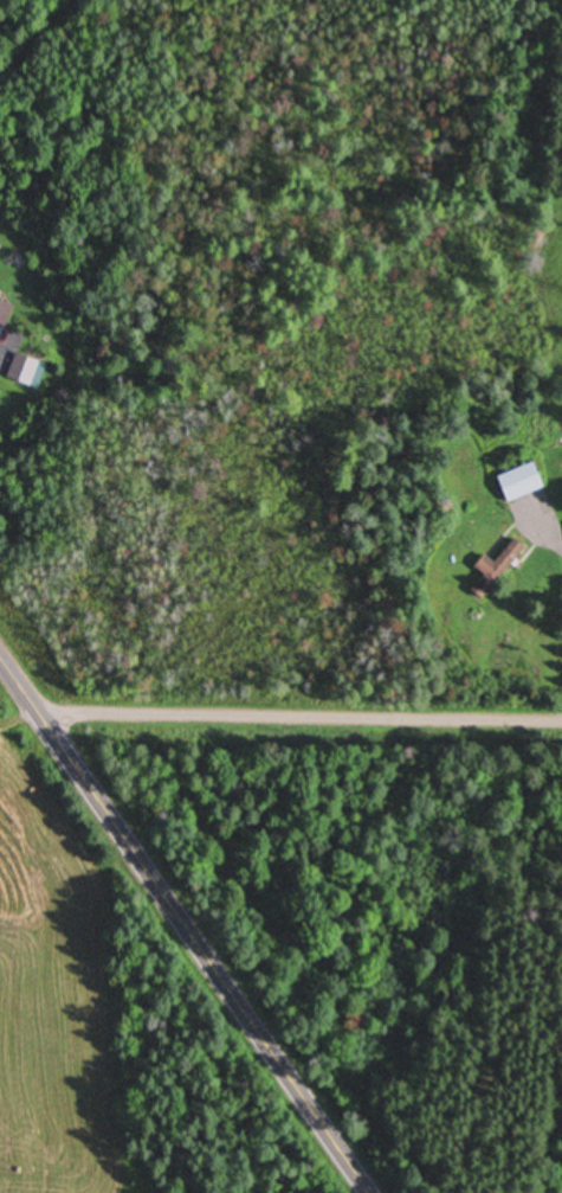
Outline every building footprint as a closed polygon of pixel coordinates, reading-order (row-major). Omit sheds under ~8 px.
[(0,296),(0,342),(12,300),(0,296)] [(39,362),(13,355),(6,381),(32,388),(39,362)] [(541,490),(531,464),(494,477),(504,503),(541,490)] [(491,564),(481,555),(471,568),(482,576),(468,593),(480,602),(522,548),(511,539),(491,564)]
